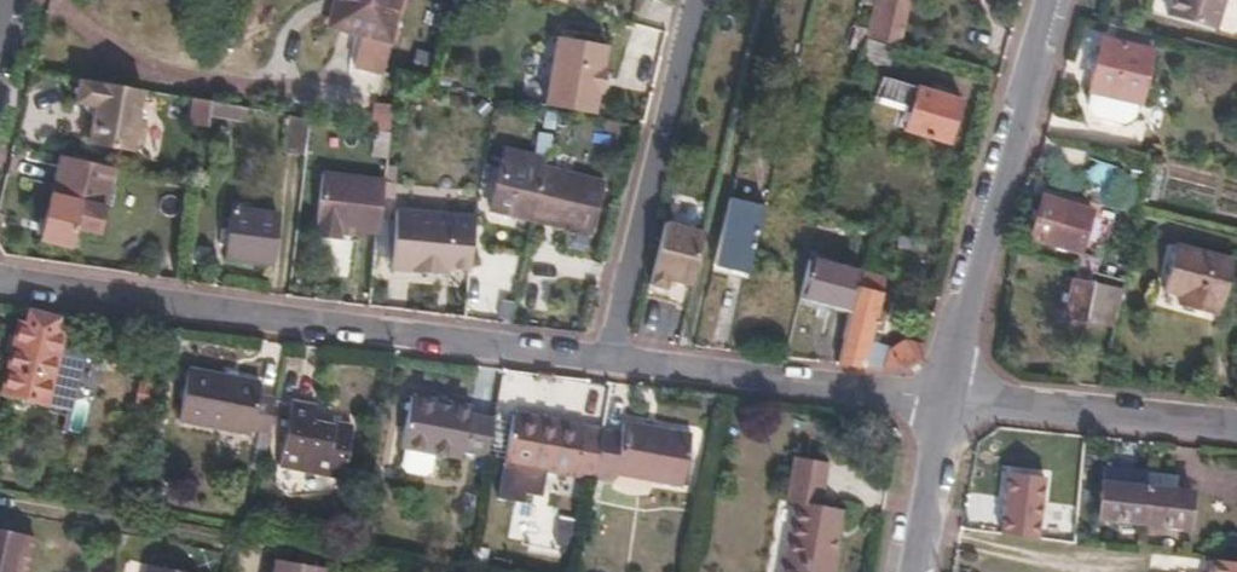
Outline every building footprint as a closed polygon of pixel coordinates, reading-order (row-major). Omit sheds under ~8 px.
[(332,23),(389,37),(399,0),(338,0),(332,23)] [(867,38),(877,40),(898,44),(908,0),(876,0),(867,38)] [(1141,5),(1190,18),(1195,0),(1142,0),(1141,5)] [(550,29),(544,105),(600,110),(606,33),(550,29)] [(890,68),(895,46),(877,40),(867,38),(860,66),(877,70),(878,64),(890,68)] [(1105,40),(1094,88),(1139,99),(1151,49),(1105,40)] [(144,89),(80,77),(76,101),(88,103),(94,111),(88,142),(132,150),(134,144),(144,140),(146,126),(139,118),(144,89)] [(960,100),(887,79),(883,97),(914,107),(909,129),(949,141),(960,100)] [(1139,99),(1094,88),(1089,104),(1093,113),(1128,122),(1136,112),(1139,99)] [(190,123),(208,126),(212,101),(193,98),(190,123)] [(247,108),(227,104),(224,118),(245,121),(247,108)] [(286,153),(307,156),(311,118),(292,114),(286,153)] [(228,126),(221,125),(219,134),(228,134),(228,126)] [(414,134),(391,131),(389,152),(411,155),(414,134)] [(745,143),(741,159),(754,162),(759,146),(745,143)] [(541,155),(507,147),(492,210),(592,234),(605,181),(540,165),(541,155)] [(62,156),(42,239),(70,247),(75,227),(101,233),(115,170),(62,156)] [(1086,180),(1109,185),(1114,164),(1092,159),(1086,180)] [(345,228),(378,232),(385,178),(327,170),(317,235),(343,239),(345,228)] [(1093,209),(1044,197),(1033,236),(1080,250),(1093,209)] [(731,199),(717,262),(750,270),(765,208),(731,199)] [(277,213),(234,208),(227,256),(270,263),(277,213)] [(670,236),(668,245),(685,251),(686,240),(670,236)] [(1235,258),(1176,244),(1166,289),(1183,293),(1181,305),(1217,314),(1220,302),(1226,302),(1235,258)] [(685,251),(668,245),(665,245),(651,304),(670,308),(685,251)] [(813,261),(804,297),(854,308),(863,273),(813,261)] [(854,308),(840,363),(866,366),(887,277),(864,271),(863,273),(854,308)] [(1090,308),(1101,310),(1106,284),(1074,277),(1066,317),(1086,321),(1090,308)] [(1098,324),(1101,310),(1090,308),(1086,321),(1098,324)] [(20,325),(3,392),(45,401),(50,377),(75,381),(80,360),(78,357),(57,354),(60,334),(54,332),(56,318),(33,312),(28,326),(20,325)] [(891,349),(887,370),(905,371),(910,370),(922,359),(925,345),(908,340),(891,349)] [(263,470),(276,396),(259,393),(260,381),(190,368),(179,420),(251,434),(252,429),(261,431),(254,468),(263,470)] [(487,455),(494,420),(470,415),(473,405),(415,393),(404,445),(408,446),(435,452),(462,457),(464,450),(487,455)] [(315,405),(292,401),(280,464),(342,477),(353,425),(314,417),(315,405)] [(595,476),(603,430),(515,414),(498,497),(523,502),(526,494),(541,496),(547,469),(595,476)] [(623,433),(603,430),(595,476),(614,479),(616,473),(683,485),(692,434),(625,422),(623,433)] [(431,471),(435,452),(408,446),(405,465),(408,471),(426,474),(431,471)] [(792,521),(839,529),(843,510),(823,506),(831,463),(796,457),(788,499),(795,502),(792,521)] [(1147,478),(1148,473),(1105,468),(1099,516),(1140,521),(1147,478)] [(1147,478),(1140,521),(1188,526),(1191,490),(1176,488),(1177,480),(1147,478)] [(965,511),(961,528),(991,531),(993,515),(965,511)] [(993,515),(991,531),(1032,535),(1034,525),(1034,519),(993,515)] [(839,529),(792,521),(783,571),(831,571),(839,529)] [(1034,525),(1032,535),(1073,540),(1073,530),(1034,525)] [(0,529),(0,571),(26,571),(34,537),(0,529)] [(1209,556),(1207,571),(1236,571),(1236,559),(1209,556)] [(276,561),(274,571),(321,571),(322,568),(276,561)]
